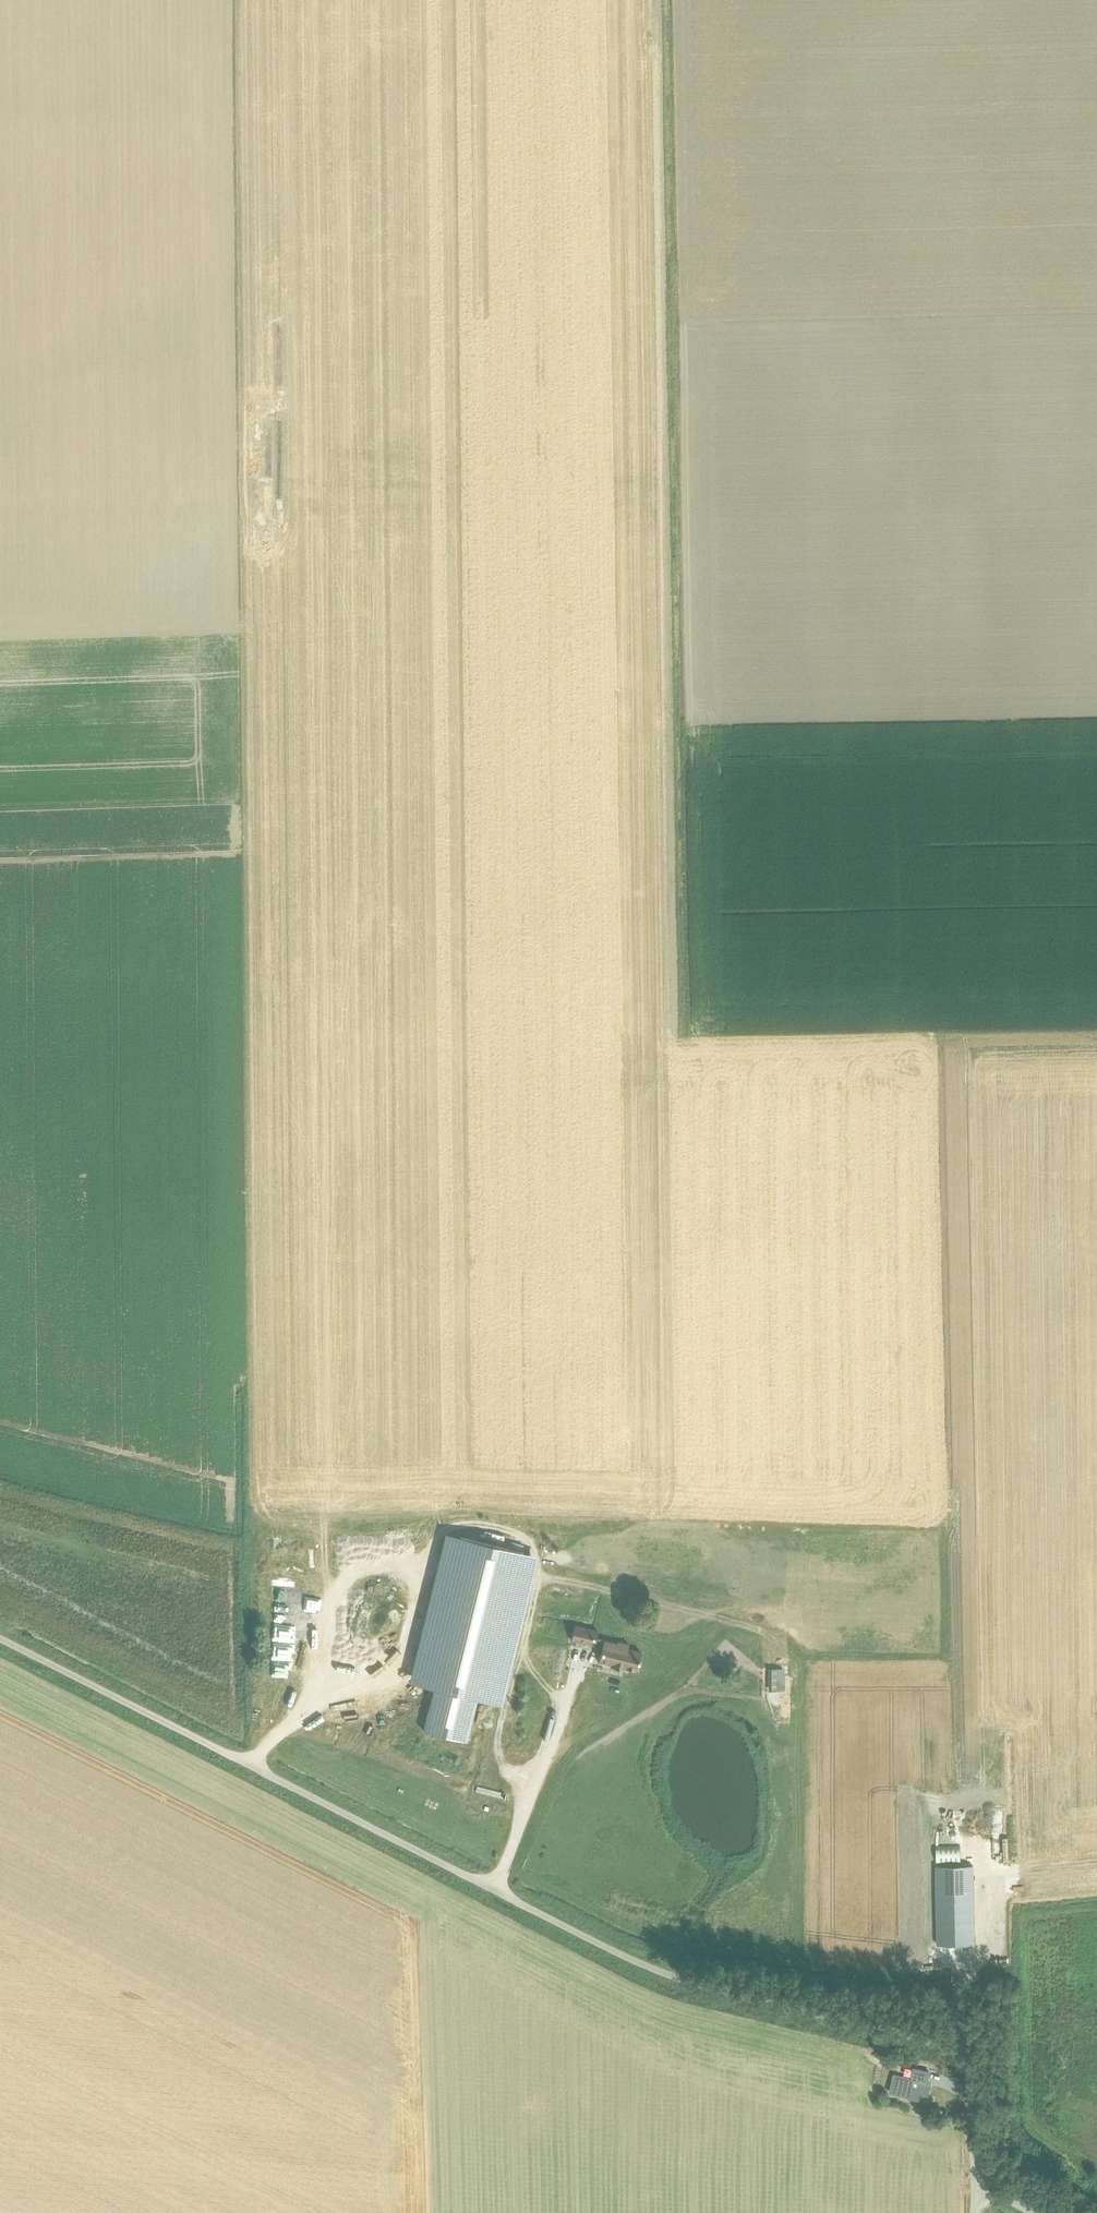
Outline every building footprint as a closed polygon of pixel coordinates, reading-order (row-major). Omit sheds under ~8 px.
[(433,1688),(423,1730),(466,1741),(477,1698),(487,1701),(523,1552),(460,1537),(424,1685),(433,1688)] [(279,1578),(275,1578),(274,1584),(296,1585),(296,1573),(279,1572),(279,1578)] [(602,1601),(601,1590),(590,1590),(590,1601),(602,1601)] [(375,1602),(388,1606),(389,1600),(376,1597),(375,1602)] [(555,1633),(560,1612),(548,1610),(543,1630),(555,1633)] [(617,1643),(604,1640),(596,1638),(598,1631),(575,1625),(571,1640),(594,1645),(595,1644),(603,1646),(599,1662),(611,1665),(611,1666),(612,1666),(612,1668),(623,1671),(624,1669),(625,1670),(625,1668),(636,1670),(639,1670),(641,1661),(639,1661),(641,1652),(628,1649),(629,1644),(617,1641),(617,1643)] [(292,1659),(293,1633),(277,1632),(275,1658),(292,1659)] [(780,1687),(784,1688),(784,1676),(780,1676),(780,1668),(771,1668),(771,1690),(780,1690),(780,1687)] [(392,1689),(366,1698),(368,1704),(394,1695),(392,1689)] [(936,1847),(936,1864),(961,1863),(960,1847),(936,1847)] [(973,1865),(936,1866),(937,1945),(974,1945),(973,1865)] [(910,2080),(892,2077),(889,2092),(909,2097),(908,2099),(925,2102),(929,2085),(925,2084),(928,2071),(912,2068),(910,2080)]
